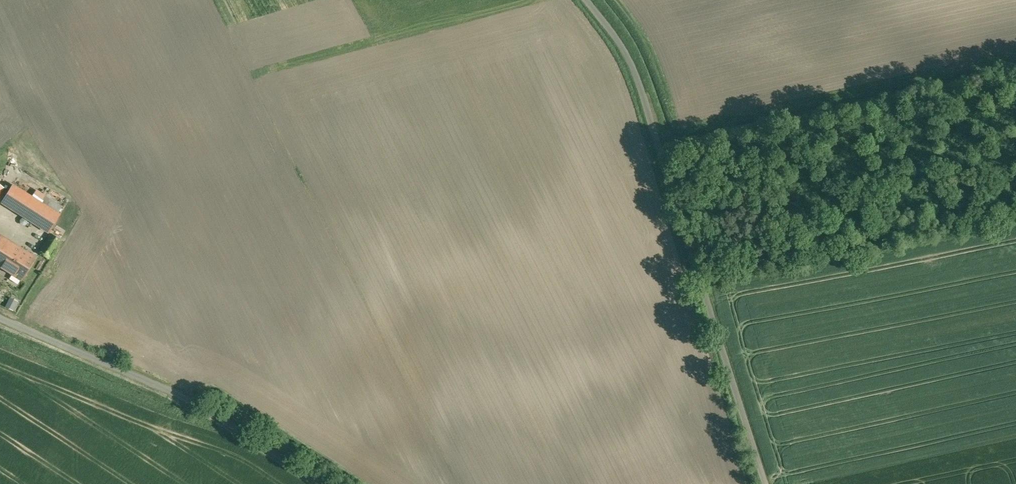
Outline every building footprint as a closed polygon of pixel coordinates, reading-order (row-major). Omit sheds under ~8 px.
[(15,185),(2,204),(50,235),(62,217),(15,185)] [(0,237),(0,272),(25,286),(40,261),(0,237)] [(9,296),(5,306),(13,309),(17,299),(9,296)]
